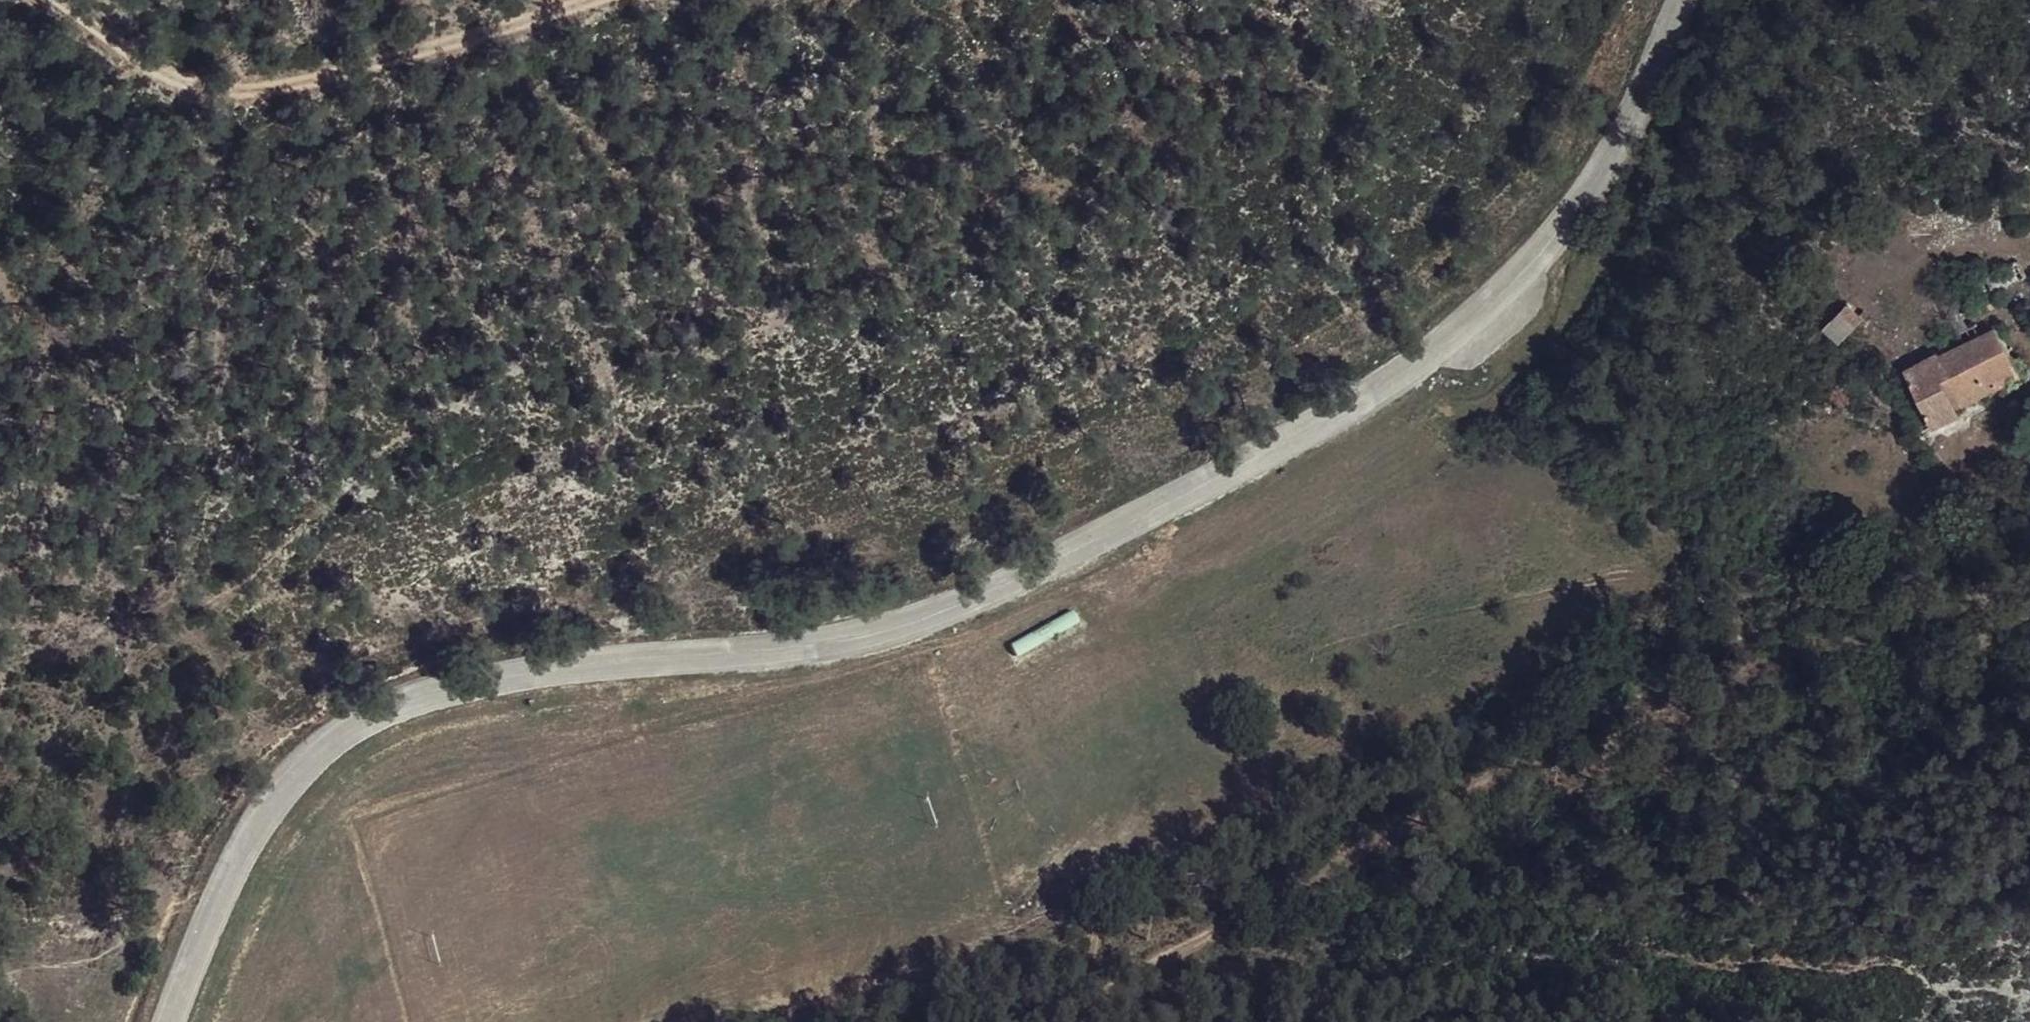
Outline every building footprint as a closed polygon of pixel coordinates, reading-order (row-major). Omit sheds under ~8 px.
[(1938,357),(1911,375),(1941,434),(1966,423),(1965,409),(2016,380),(1982,311),(1998,305),(1995,288),(2021,272),(2013,259),(1985,273),(1978,264),(1955,277),(1958,291),(1940,299),(1962,343),(1947,352),(1941,341),(1934,345),(1938,357)] [(1848,314),(1824,339),(1842,358),(1868,331),(1848,314)] [(1070,611),(1009,645),(1016,658),(1077,624),(1070,611)]
